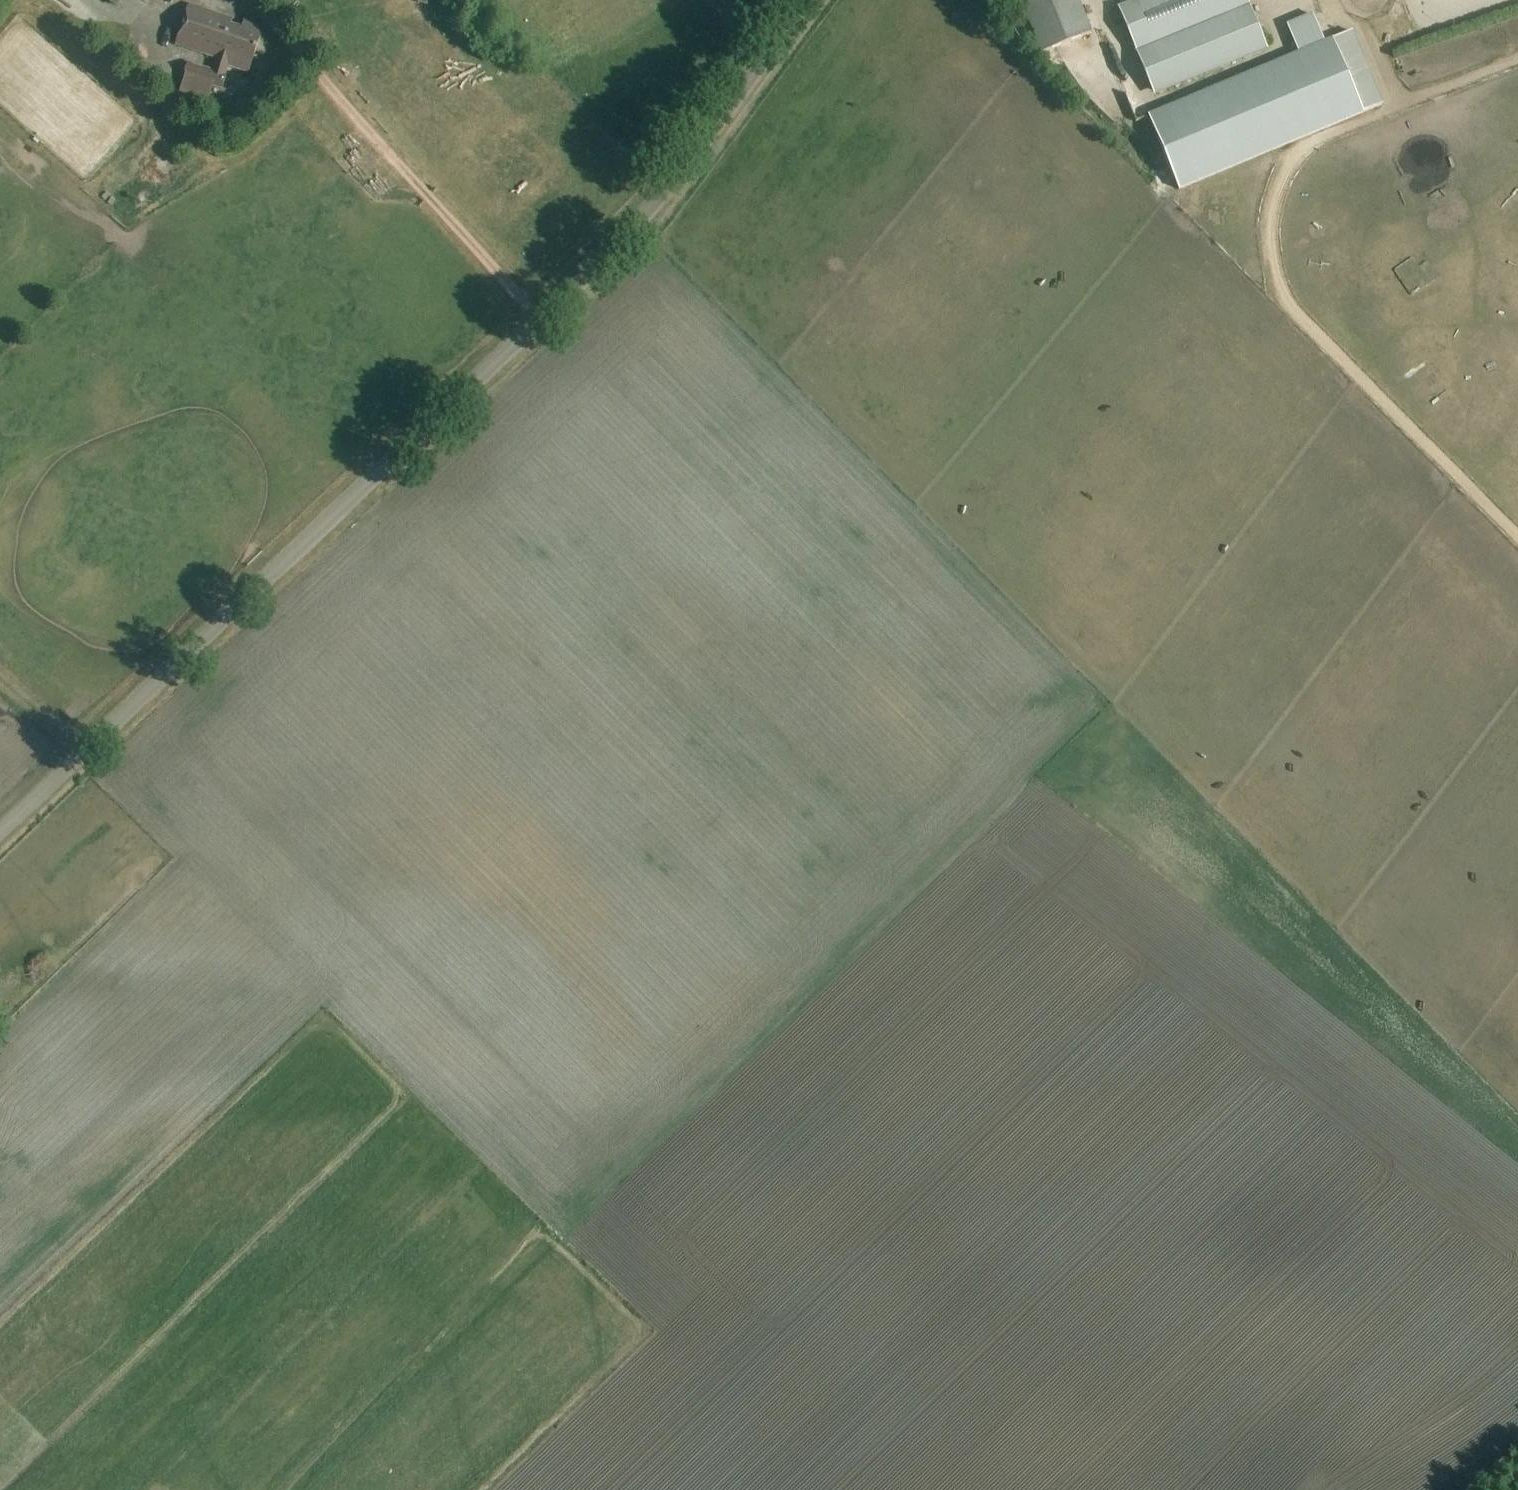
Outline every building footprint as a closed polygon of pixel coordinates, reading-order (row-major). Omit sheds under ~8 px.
[(1042,53),(1093,33),(1079,0),(1021,0),(1042,53)] [(1154,96),(1267,51),(1247,0),(1137,0),(1119,7),(1154,96)] [(177,44),(217,56),(213,70),(189,62),(184,77),(223,90),(230,65),(249,71),(264,25),(246,20),(243,27),(231,24),(233,18),(190,4),(177,44)] [(1168,108),(1149,116),(1181,191),(1200,183),(1365,113),(1334,38),(1325,42),(1299,53),(1168,108)] [(270,183),(292,180),(290,170),(269,173),(270,183)]
